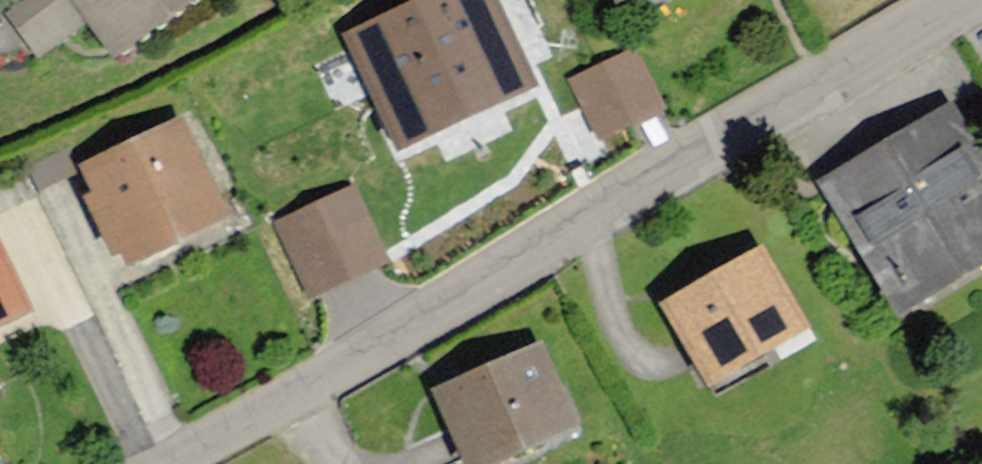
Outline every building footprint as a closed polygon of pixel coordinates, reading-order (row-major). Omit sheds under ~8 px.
[(113,51),(182,0),(30,0),(10,15),(38,53),(87,16),(113,51)] [(404,139),(526,83),(487,0),(427,0),(354,34),(404,139)] [(662,108),(634,52),(574,81),(602,138),(662,108)] [(826,184),(901,307),(981,257),(981,169),(947,111),(826,184)] [(85,165),(130,260),(222,216),(177,121),(85,165)] [(384,260),(351,192),(280,227),(314,294),(384,260)] [(23,305),(0,257),(0,316),(23,305)] [(672,306),(710,376),(798,328),(759,258),(672,306)] [(471,463),(477,463),(573,423),(540,345),(438,388),(471,463)]
